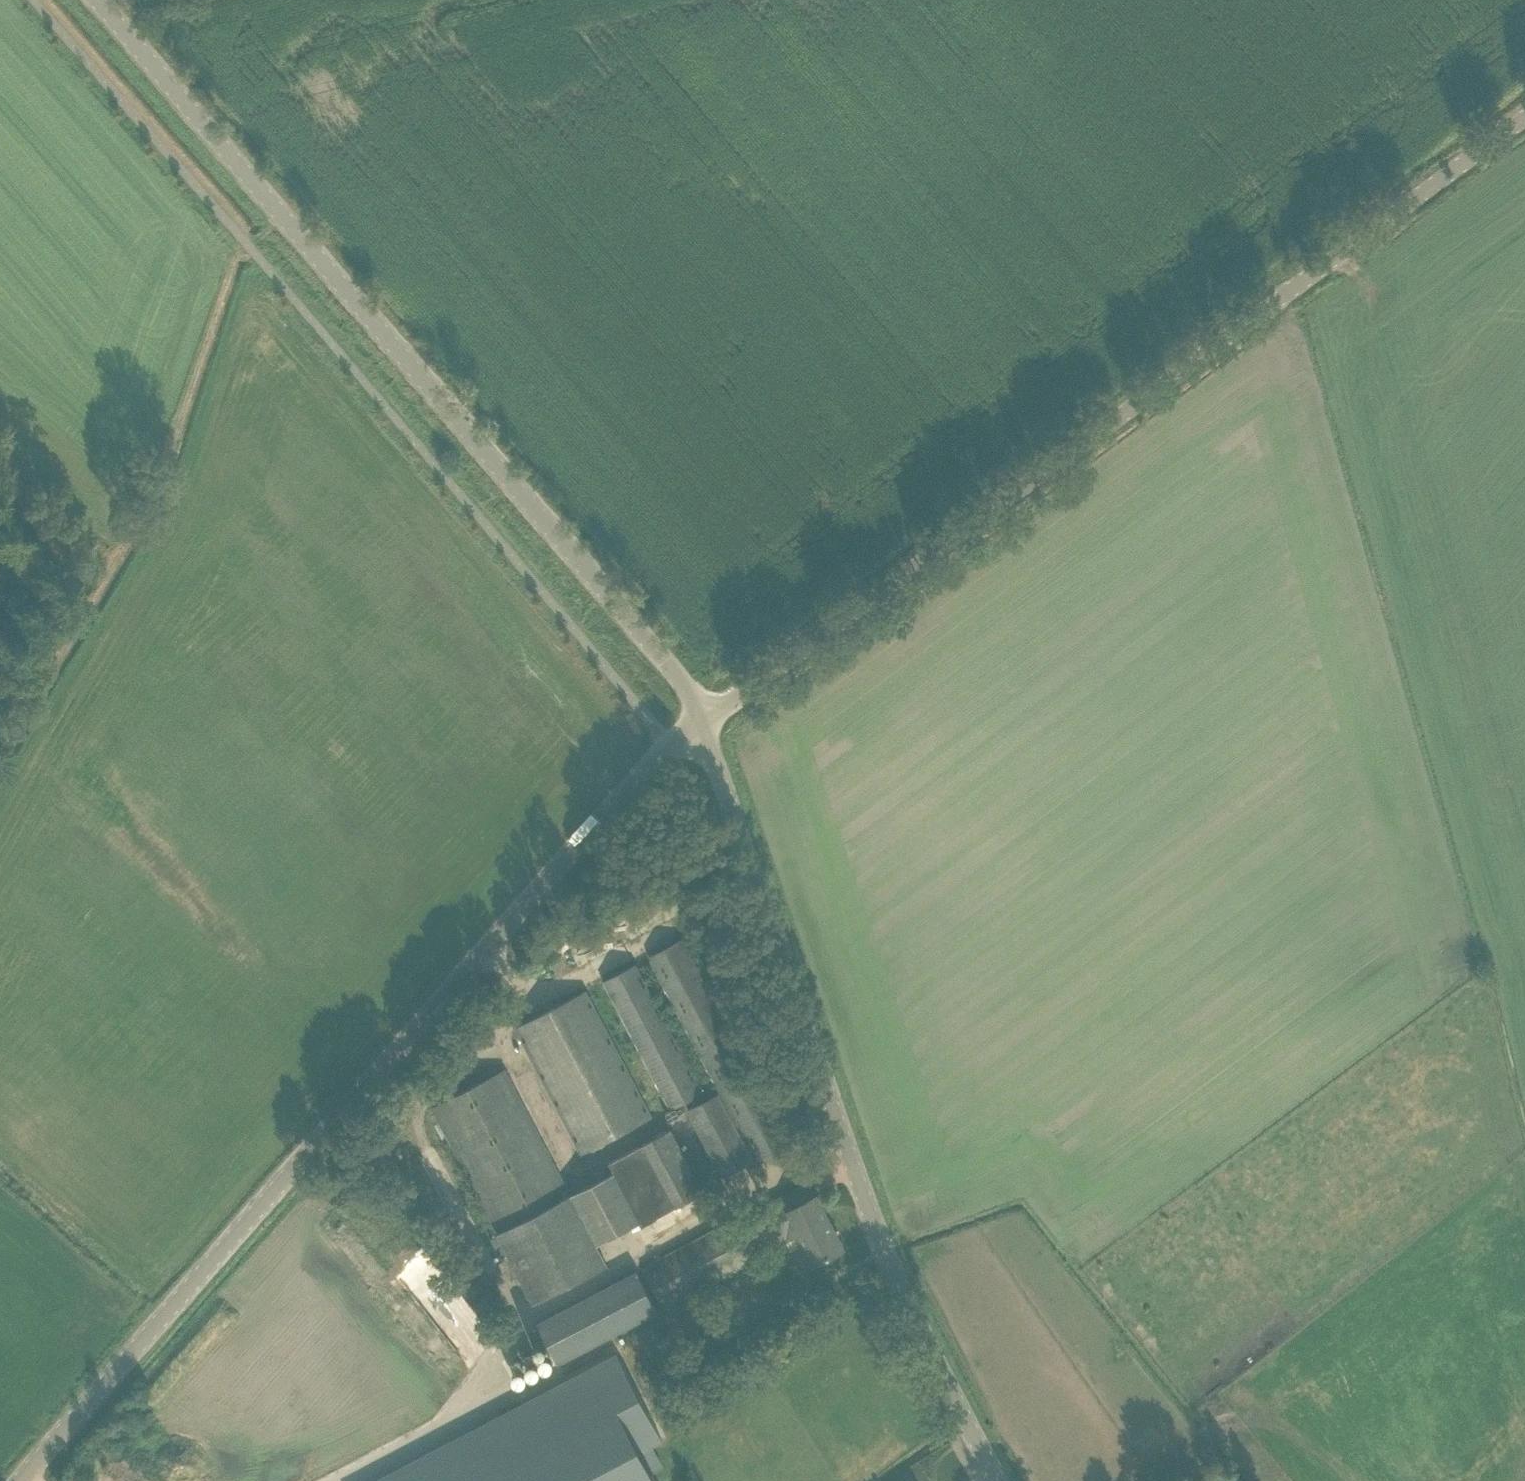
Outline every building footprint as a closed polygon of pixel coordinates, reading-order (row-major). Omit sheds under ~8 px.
[(649,957),(757,1163),(784,1149),(785,1152),(790,1149),(680,940),(649,957)] [(603,981),(669,1109),(709,1088),(705,1080),(697,1084),(635,964),(603,981)] [(514,1027),(524,1045),(581,1154),(651,1117),(585,990),(514,1027)] [(497,1233),(570,1194),(504,1069),(431,1107),(497,1233)] [(687,1109),(722,1175),(753,1160),(717,1093),(687,1109)] [(497,1233),(534,1304),(607,1266),(597,1247),(703,1191),(671,1129),(609,1162),(613,1171),(570,1194),(497,1233)] [(807,1182),(654,1263),(674,1300),(743,1264),(800,1234),(805,1242),(793,1248),(804,1269),(824,1259),(842,1249),(814,1197),(807,1182)] [(635,1271),(537,1322),(558,1363),(656,1311),(635,1271)] [(375,1480),(655,1480),(639,1451),(661,1440),(616,1354),(375,1480)]
